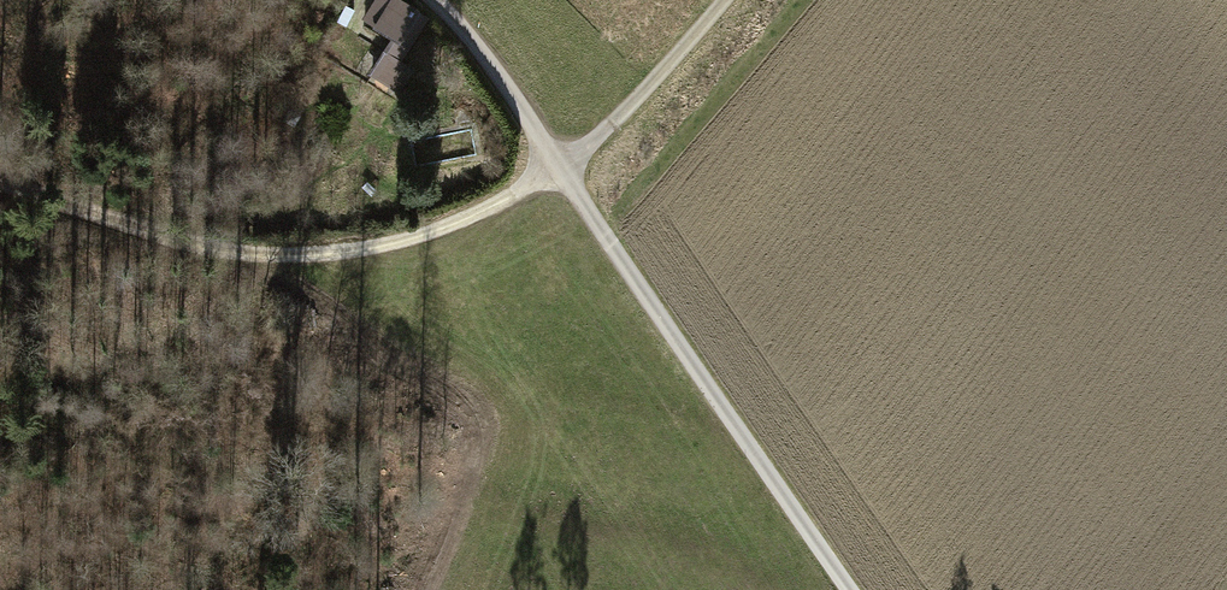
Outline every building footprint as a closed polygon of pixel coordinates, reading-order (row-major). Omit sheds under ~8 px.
[(432,22),(399,0),(378,0),(363,23),(395,44),(373,77),(401,96),(416,73),(404,65),(432,22)]
